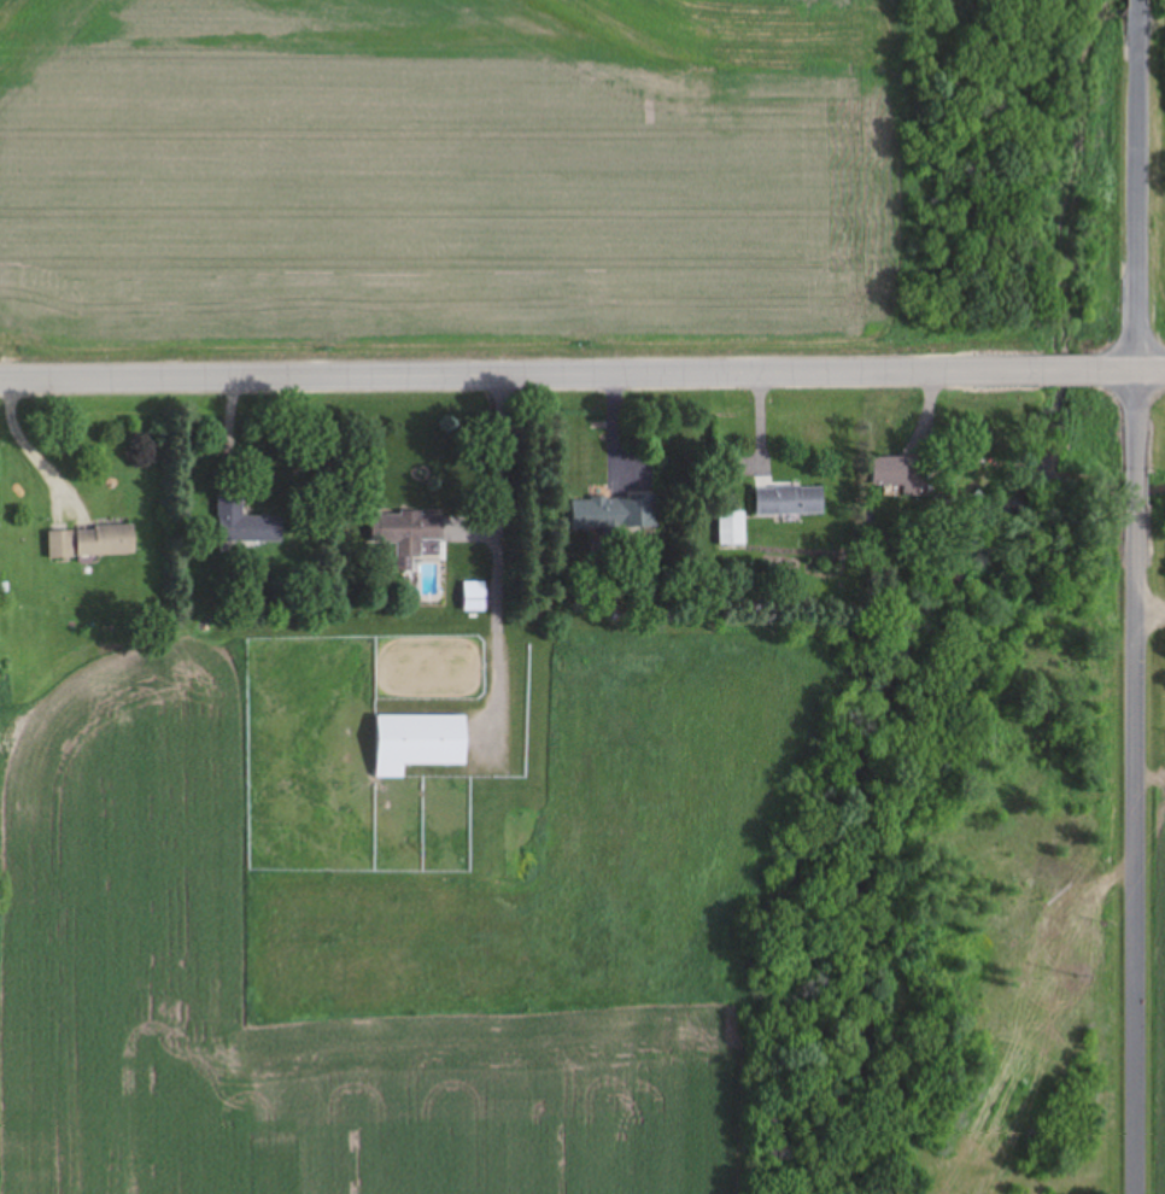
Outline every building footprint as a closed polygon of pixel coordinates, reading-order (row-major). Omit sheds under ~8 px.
[(908,457),(871,457),(871,485),(903,485),(903,496),(924,496),(924,469),(908,469),(908,457)] [(826,514),(825,486),(758,487),(758,515),(826,514)] [(244,517),(244,493),(219,493),(219,542),(285,542),(285,517),(244,517)] [(574,501),(575,531),(648,529),(647,498),(574,501)] [(721,512),(721,546),(747,546),(747,512),(721,512)] [(447,514),(379,513),(379,542),(400,543),(400,569),(412,570),(413,557),(424,557),(425,541),(447,541),(447,514)] [(51,530),(51,558),(138,555),(137,527),(51,530)] [(407,764),(470,765),(471,716),(381,715),(380,778),(407,778),(407,764)]
